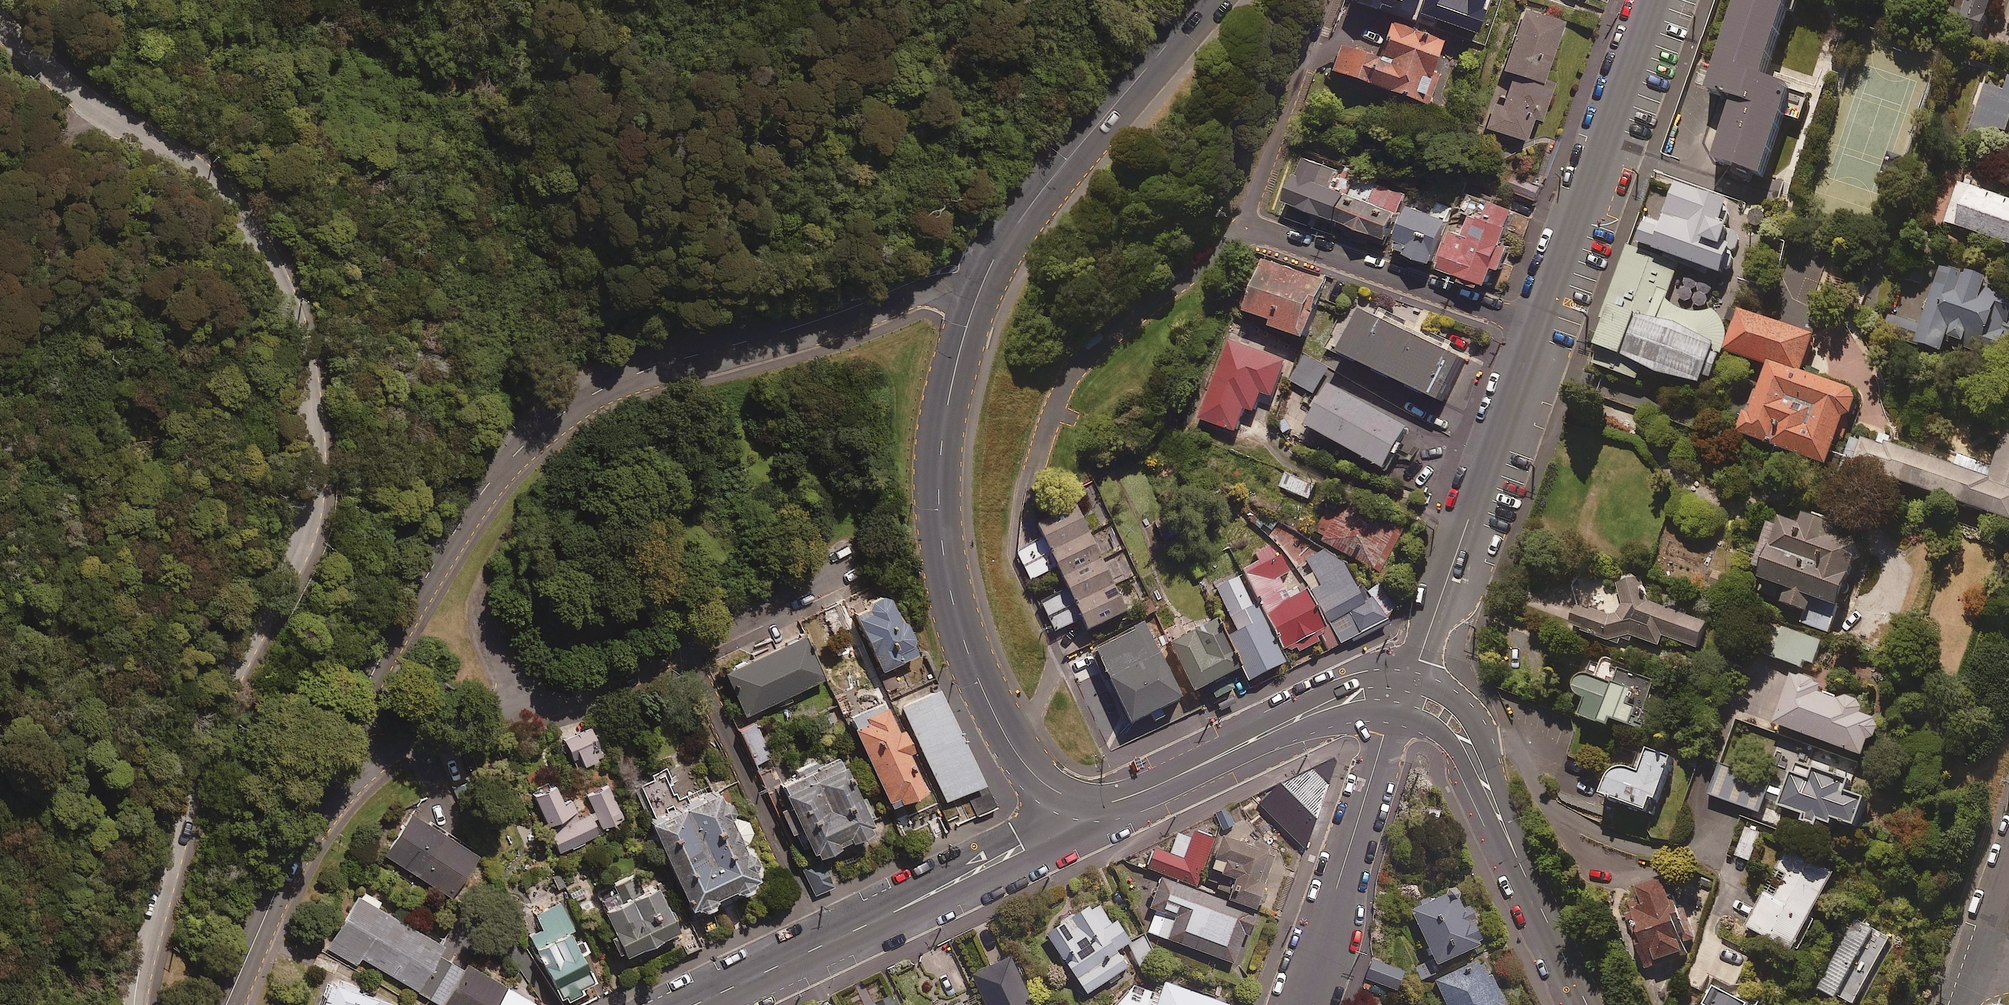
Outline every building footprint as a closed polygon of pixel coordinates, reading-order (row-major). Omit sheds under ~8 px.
[(1705,87),(1730,95),(1710,156),(1760,172),(1779,114),(1798,120),(1806,96),(1787,90),(1789,83),(1760,74),(1784,0),(1734,0),(1705,87)] [(1951,12),(1983,24),(1992,0),(1956,0),(1951,12)] [(1560,20),(1524,7),(1501,69),(1511,73),(1501,101),(1492,98),(1483,124),(1522,138),(1530,115),(1537,117),(1551,79),(1540,76),(1560,20)] [(1438,35),(1387,17),(1374,54),(1340,42),(1331,67),(1427,102),(1436,76),(1424,72),(1438,35)] [(2008,74),(2003,89),(1983,83),(1968,131),(1993,139),(1996,128),(2006,131),(2008,121),(2008,74)] [(1336,168),(1300,153),(1283,195),(1332,215),(1343,189),(1329,184),(1336,168)] [(1404,194),(1355,177),(1340,218),(1390,235),(1404,194)] [(1725,197),(1675,179),(1669,195),(1654,189),(1636,241),(1718,271),(1728,241),(1720,238),(1726,221),(1718,218),(1725,197)] [(1958,182),(1945,221),(2008,243),(2008,199),(1958,182)] [(1486,282),(1492,264),(1501,267),(1509,242),(1501,239),(1512,207),(1485,197),(1481,207),(1461,200),(1439,264),(1461,272),(1459,276),(1477,283),(1478,279),(1486,282)] [(1453,208),(1439,202),(1434,213),(1408,202),(1391,243),(1431,260),(1453,208)] [(1676,263),(1625,246),(1586,361),(1635,377),(1639,364),(1696,383),(1708,350),(1717,353),(1720,343),(1656,321),(1676,263)] [(1325,277),(1262,255),(1244,305),(1272,315),(1270,321),(1305,333),(1325,277)] [(1936,264),(1924,318),(1887,310),(1881,335),(1961,352),(1962,347),(2008,358),(2008,288),(1984,282),(1985,275),(1936,264)] [(1464,349),(1362,301),(1352,322),(1343,317),(1331,341),(1443,394),(1464,349)] [(1799,370),(1812,334),(1737,307),(1723,348),(1766,363),(1757,388),(1754,386),(1737,431),(1825,463),(1842,416),(1848,413),(1853,408),(1855,397),(1852,389),(1799,370)] [(1286,359),(1227,338),(1199,416),(1238,430),(1246,406),(1256,409),(1262,391),(1274,395),(1286,359)] [(1328,367),(1304,355),(1292,380),(1315,392),(1328,367)] [(1410,423),(1331,381),(1309,421),(1387,464),(1410,423)] [(1990,478),(1888,442),(1890,436),(1879,432),(1876,441),(1853,433),(1841,465),(1886,481),(1888,476),(2008,519),(2008,423),(1990,478)] [(1316,484),(1286,472),(1280,487),(1310,499),(1316,484)] [(1313,532),(1322,536),(1320,540),(1382,571),(1404,526),(1343,495),(1334,513),(1325,509),(1313,532)] [(1091,539),(1074,505),(1037,523),(1044,538),(1017,550),(1030,577),(1056,565),(1068,588),(1041,601),(1055,629),(1080,617),(1085,627),(1124,609),(1112,584),(1136,573),(1114,528),(1091,539)] [(1837,519),(1806,508),(1801,522),(1782,515),(1779,523),(1770,519),(1755,561),(1762,564),(1759,574),(1787,584),(1781,601),(1805,609),(1801,621),(1829,631),(1861,541),(1833,531),(1837,519)] [(1282,649),(1293,644),(1297,651),(1319,640),(1316,633),(1325,628),(1286,550),(1274,555),(1269,544),(1253,552),(1257,561),(1242,569),(1282,649)] [(1363,593),(1349,566),(1325,551),(1298,565),(1338,643),(1387,619),(1384,614),(1395,609),(1382,584),(1363,593)] [(1201,591),(1213,616),(1237,665),(1244,680),(1285,660),(1241,571),(1201,591)] [(1580,600),(1571,624),(1620,642),(1622,637),(1632,640),(1634,634),(1662,645),(1666,635),(1697,646),(1707,620),(1645,597),(1641,574),(1616,578),(1621,608),(1618,614),(1580,600)] [(913,648),(881,587),(846,605),(878,666),(913,648)] [(1237,665),(1213,616),(1169,638),(1193,687),(1206,680),(1214,696),(1235,686),(1227,670),(1237,665)] [(1768,621),(1758,651),(1802,666),(1804,661),(1813,664),(1822,639),(1768,621)] [(1179,697),(1143,623),(1094,647),(1130,720),(1179,697)] [(818,671),(796,628),(720,666),(742,710),(818,671)] [(1656,678),(1604,657),(1596,676),(1581,670),(1573,691),(1588,697),(1582,712),(1610,723),(1613,715),(1645,727),(1652,709),(1645,706),(1656,678)] [(1823,684),(1795,674),(1778,721),(1864,753),(1871,734),(1875,736),(1882,717),(1861,710),(1862,705),(1821,690),(1823,684)] [(978,778),(934,683),(898,699),(941,795),(978,778)] [(887,719),(875,692),(841,708),(882,796),(916,780),(899,742),(901,740),(891,717),(887,719)] [(752,718),(737,726),(754,760),(769,752),(752,718)] [(593,755),(580,726),(560,735),(573,764),(593,755)] [(869,824),(864,814),(869,811),(858,789),(853,792),(832,749),(773,778),(810,853),(869,824)] [(1671,759),(1648,752),(1641,773),(1632,770),(1617,771),(1607,779),(1601,797),(1648,812),(1651,801),(1656,802),(1671,759)] [(1288,780),(1313,824),(1335,753),(1288,780)] [(1818,822),(1820,817),(1833,821),(1835,816),(1857,823),(1866,797),(1845,791),(1849,779),(1797,762),(1784,803),(1805,811),(1803,817),(1818,822)] [(1771,781),(1723,764),(1713,793),(1760,810),(1771,781)] [(682,780),(670,785),(675,794),(640,812),(684,902),(751,868),(737,840),(743,835),(745,830),(744,820),(741,816),(734,812),(724,814),(707,778),(686,788),(682,780)] [(561,800),(549,779),(528,791),(546,823),(574,807),(568,796),(561,800)] [(621,819),(604,780),(583,790),(600,828),(621,819)] [(472,851),(406,809),(380,850),(446,892),(472,851)] [(597,832),(587,811),(549,831),(560,851),(597,832)] [(1214,835),(1192,827),(1189,834),(1177,830),(1169,851),(1154,845),(1146,866),(1196,884),(1214,835)] [(1749,859),(1758,833),(1740,828),(1731,853),(1749,859)] [(1233,874),(1225,895),(1253,905),(1272,853),(1265,847),(1221,831),(1209,865),(1233,874)] [(1834,872),(1789,848),(1777,870),(1788,875),(1777,897),(1765,891),(1747,926),(1793,950),(1834,872)] [(830,885),(818,857),(801,864),(813,892),(830,885)] [(631,885),(625,872),(611,879),(616,889),(594,900),(617,948),(669,923),(647,877),(631,885)] [(1248,931),(1255,910),(1160,874),(1149,905),(1156,908),(1148,930),(1233,960),(1244,930),(1248,931)] [(1641,901),(1627,906),(1648,968),(1659,964),(1657,957),(1694,944),(1670,876),(1637,888),(1641,901)] [(1466,915),(1450,885),(1409,906),(1437,960),(1481,938),(1469,914),(1466,915)] [(413,990),(437,952),(441,943),(376,904),(379,899),(363,889),(359,896),(355,894),(324,945),(357,965),(361,959),(413,990)] [(582,949),(554,897),(516,917),(558,995),(589,979),(575,952),(582,949)] [(1105,923),(1090,900),(1046,930),(1086,991),(1126,964),(1115,948),(1129,938),(1115,917),(1105,923)] [(1872,929),(1855,919),(1818,988),(1835,997),(1872,929)] [(413,990),(438,1004),(541,1004),(467,960),(463,967),(437,952),(413,990)] [(336,963),(315,953),(310,963),(331,973),(336,963)] [(1009,954),(970,972),(986,1004),(1033,1004),(1009,954)] [(1479,955),(1434,977),(1448,1004),(1500,1004),(1501,1000),(1479,955)] [(1402,967),(1372,958),(1366,978),(1395,987),(1402,967)] [(323,974),(311,1004),(390,1004),(392,1001),(323,974)] [(1228,1002),(1164,978),(1162,983),(1156,981),(1152,991),(1137,985),(1133,996),(1124,992),(1119,1004),(1123,1004),(1227,1004),(1228,1002)] [(1715,984),(1706,1001),(1711,1004),(1710,1004),(1756,1004),(1715,984)] [(890,989),(853,1004),(897,1004),(890,989)] [(945,1004),(968,1004),(964,996),(945,1004)]
